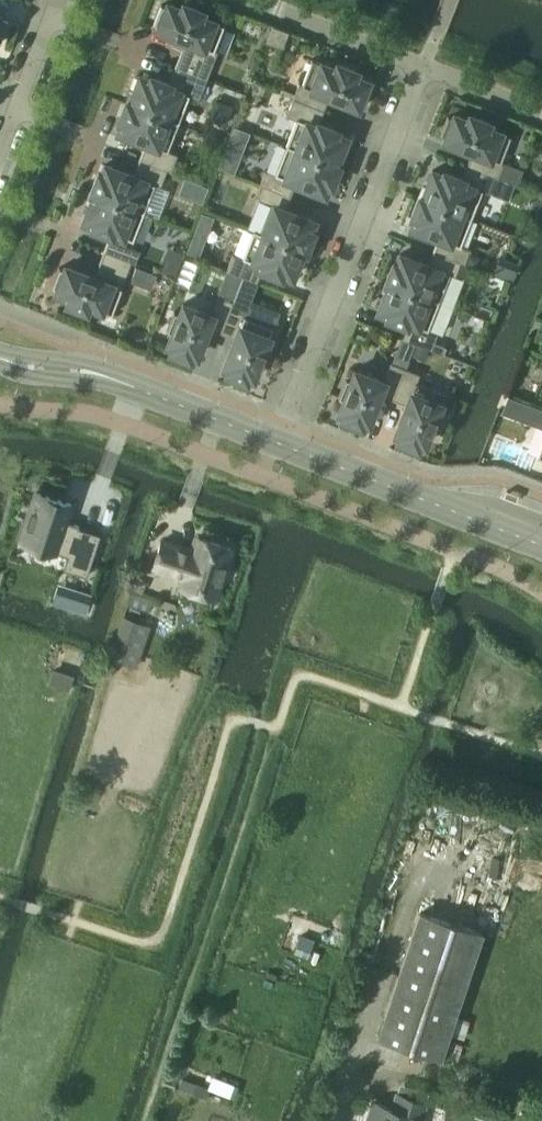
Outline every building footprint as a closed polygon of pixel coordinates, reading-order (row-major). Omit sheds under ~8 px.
[(161,4),(153,24),(158,26),(157,29),(174,36),(171,44),(183,48),(183,47),(214,59),(217,51),(214,50),(224,24),(200,15),(202,10),(183,3),(181,8),(167,3),(166,6),(161,4)] [(266,41),(282,47),(287,32),(288,33),(288,31),(287,30),(287,31),(274,26),(274,25),(272,25),(271,26),(272,26),(266,41)] [(183,48),(175,67),(206,79),(214,59),(183,47),(183,48)] [(299,83),(293,98),(324,110),(329,96),(358,107),(359,104),(364,106),(372,86),(367,84),(368,81),(354,75),(356,70),(337,63),(335,68),(312,59),(302,84),(299,83)] [(126,101),(126,102),(178,122),(189,94),(199,98),(206,79),(175,67),(169,83),(148,75),(147,78),(139,75),(129,102),(126,101)] [(296,119),(285,146),(295,150),(338,166),(338,165),(336,164),(346,137),(336,133),(337,130),(318,123),(324,110),(293,98),(286,115),(296,119)] [(121,122),(117,131),(146,143),(140,159),(166,169),(171,171),(177,154),(167,150),(178,122),(126,102),(119,120),(121,122)] [(467,165),(494,176),(498,177),(503,163),(500,162),(510,136),(487,127),(489,122),(469,114),(467,119),(454,114),(452,117),(448,116),(440,135),(445,137),(444,140),(472,152),(467,165)] [(265,170),(259,184),(264,185),(290,196),(296,182),(324,193),(328,184),(331,185),(338,166),(295,150),(285,146),(274,174),(265,170)] [(98,173),(91,191),(143,212),(154,184),(160,186),(166,169),(140,159),(133,175),(105,164),(101,174),(98,173)] [(418,197),(471,218),(482,190),(487,192),(494,176),(467,165),(462,178),(443,171),(442,174),(432,170),(421,197),(419,196),(418,197)] [(264,185),(258,199),(274,205),(263,233),(305,250),(313,231),(310,230),(314,220),(285,209),(290,196),(264,185)] [(93,193),(83,221),(93,224),(92,227),(111,235),(112,232),(132,240),(143,212),(91,191),(91,192),(93,193)] [(433,251),(460,262),(464,263),(470,249),(460,246),(471,218),(418,197),(411,216),(414,217),(410,227),(439,238),(433,251)] [(232,253),(226,270),(257,282),(262,267),(280,276),(282,273),(292,277),(302,249),(305,251),(305,250),(263,233),(253,229),(242,257),(232,253)] [(104,251),(131,261),(135,263),(140,250),(109,238),(104,251)] [(88,305),(111,314),(122,288),(121,287),(131,261),(104,251),(94,277),(65,266),(64,269),(59,267),(51,287),(56,289),(55,292),(68,297),(66,302),(86,310),(88,305)] [(386,281),(438,301),(449,273),(455,275),(460,262),(433,251),(428,265),(400,253),(396,263),(393,262),(386,281)] [(400,337),(431,350),(438,332),(428,328),(438,301),(386,281),(386,282),(388,283),(378,310),(388,314),(387,317),(405,324),(400,337)] [(220,290),(218,295),(232,300),(234,295),(220,290)] [(208,327),(221,332),(233,301),(232,300),(218,295),(211,314),(183,303),(179,314),(174,312),(166,331),(171,333),(167,344),(170,351),(190,358),(192,353),(196,355),(208,327)] [(226,373),(246,380),(248,375),(253,377),(257,366),(262,368),(269,349),(264,347),(273,326),(243,315),(247,306),(233,301),(221,332),(234,337),(223,366),(228,368),(226,373)] [(379,393),(392,398),(404,368),(390,362),(383,381),(355,369),(350,380),(345,378),(338,398),(343,400),(339,410),(344,412),(342,417),(361,425),(363,420),(368,422),(379,393)] [(398,439),(417,447),(419,442),(424,444),(428,433),(433,435),(441,415),(436,413),(444,393),(416,382),(419,374),(404,368),(392,398),(406,404),(395,432),(400,434),(398,439)] [(36,492),(20,540),(67,555),(63,568),(86,576),(100,534),(78,527),(79,525),(66,521),(71,503),(67,502),(59,500),(36,492)] [(180,587),(214,598),(231,548),(196,536),(192,550),(161,540),(152,567),(183,577),(180,587)] [(378,1035),(440,1056),(482,931),(420,911),(378,1035)] [(426,1101),(396,1092),(392,1106),(373,1100),(367,1117),(373,1119),(372,1120),(419,1120),(426,1101)]
